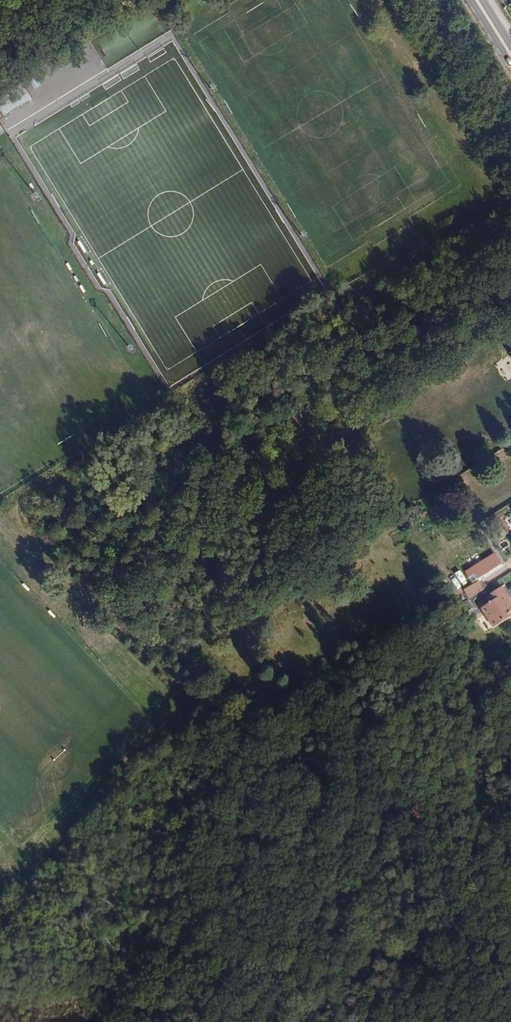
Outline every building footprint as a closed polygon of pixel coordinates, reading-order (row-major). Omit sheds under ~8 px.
[(498,555),(474,569),(480,580),(504,565),(498,555)] [(464,590),(470,599),(485,590),(479,581),(464,590)] [(510,617),(506,610),(504,606),(510,601),(502,588),(486,598),(489,603),(481,609),(493,628),(510,617)]
